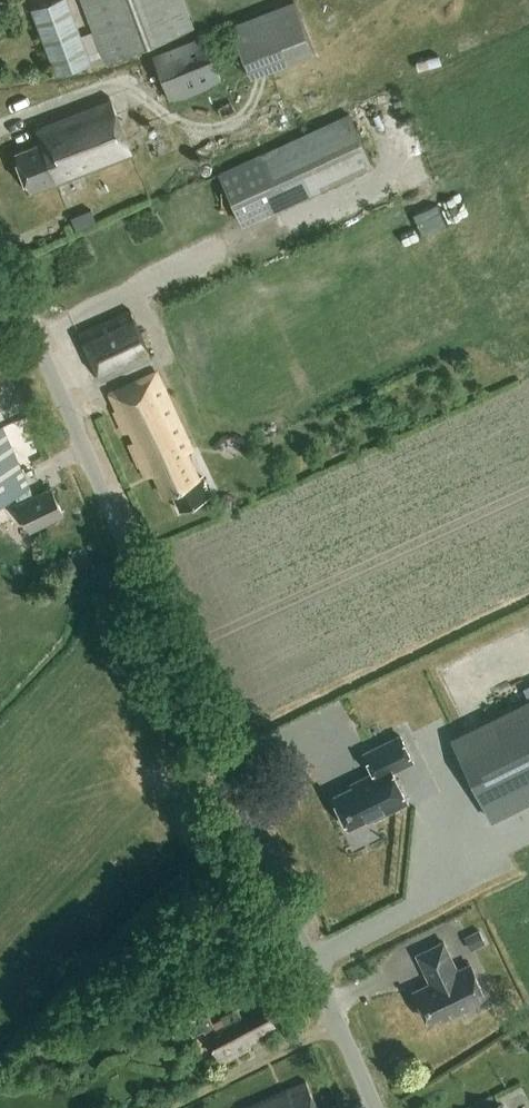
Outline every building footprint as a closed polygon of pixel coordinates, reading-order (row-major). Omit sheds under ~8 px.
[(31,8),(55,73),(91,60),(69,0),(54,0),(31,8)] [(193,24),(184,0),(86,0),(108,57),(193,24)] [(327,49),(307,0),(292,0),(241,21),(263,75),(327,49)] [(203,35),(153,55),(170,100),(221,80),(203,35)] [(58,182),(67,179),(90,171),(132,154),(110,97),(36,125),(43,141),(15,152),(30,190),(58,180),(58,182)] [(348,112),(219,169),(229,190),(242,220),(371,163),(348,112)] [(101,380),(152,358),(130,308),(80,330),(101,380)] [(191,447),(184,432),(156,370),(110,390),(117,407),(114,408),(139,465),(142,464),(147,475),(154,472),(164,494),(171,491),(179,509),(210,495),(201,475),(198,476),(186,449),(191,447)] [(14,495),(30,530),(64,514),(51,487),(32,496),(0,428),(0,501),(14,495)] [(489,819),(528,799),(528,696),(448,736),(489,819)] [(357,785),(333,797),(348,827),(372,815),(374,818),(407,802),(392,770),(412,761),(399,735),(365,752),(374,772),(355,781),(357,785)] [(468,935),(473,946),(485,940),(480,929),(468,935)] [(431,983),(414,991),(428,1020),(441,1014),(444,1019),(487,998),(471,964),(458,970),(444,942),(418,954),(431,983)] [(193,1035),(203,1030),(221,1063),(251,1047),(246,1039),(275,1024),(263,1002),(241,1014),(238,1010),(214,1023),(209,1015),(210,1014),(199,994),(163,1014),(174,1034),(188,1026),(193,1035)] [(307,1082),(253,1107),(319,1107),(307,1082)]
